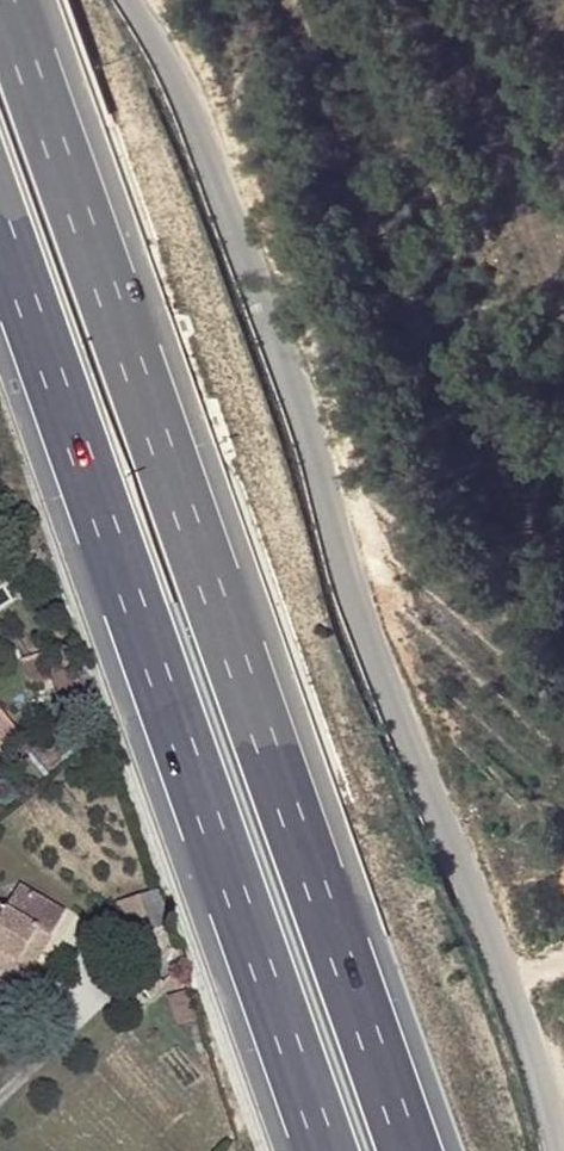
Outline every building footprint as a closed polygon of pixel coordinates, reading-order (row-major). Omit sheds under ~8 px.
[(67,671),(60,653),(25,664),(30,683),(56,675),(67,671)] [(67,671),(81,707),(84,707),(72,669),(67,671)] [(67,671),(56,675),(68,712),(81,707),(67,671)] [(2,750),(22,736),(0,706),(0,747),(2,750)] [(48,940),(64,913),(20,887),(5,911),(0,908),(0,958),(15,966),(35,932),(48,940)] [(166,924),(154,892),(139,897),(151,930),(166,924)] [(24,988),(51,942),(48,940),(35,932),(15,966),(0,958),(0,974),(24,988)]
